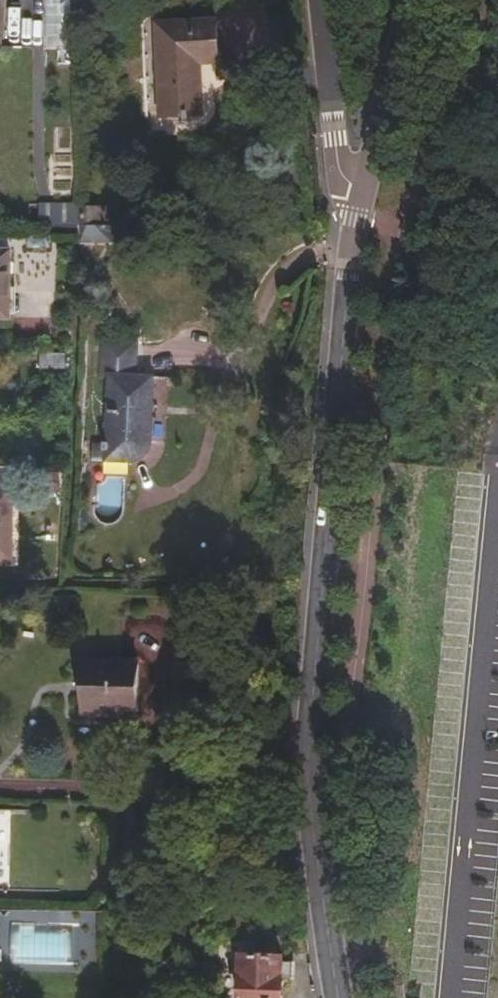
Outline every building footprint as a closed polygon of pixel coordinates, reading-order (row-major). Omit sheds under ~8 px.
[(204,115),(203,65),(220,64),(219,22),(161,25),(161,116),(204,115)] [(95,226),(96,211),(79,210),(78,226),(95,226)] [(95,245),(95,226),(78,226),(78,245),(95,245)] [(9,249),(0,249),(0,317),(8,317),(9,249)] [(153,466),(154,380),(146,379),(146,350),(110,350),(109,465),(153,466)] [(68,368),(68,352),(40,352),(40,368),(68,368)] [(13,491),(0,491),(0,561),(12,561),(13,491)] [(138,715),(139,662),(84,662),(85,715),(138,715)] [(10,962),(72,964),(74,923),(12,922),(10,962)] [(128,950),(128,941),(115,941),(116,950),(128,950)] [(283,980),(293,979),(292,961),(281,962),(281,958),(240,961),(242,997),(285,997),(283,980)]
